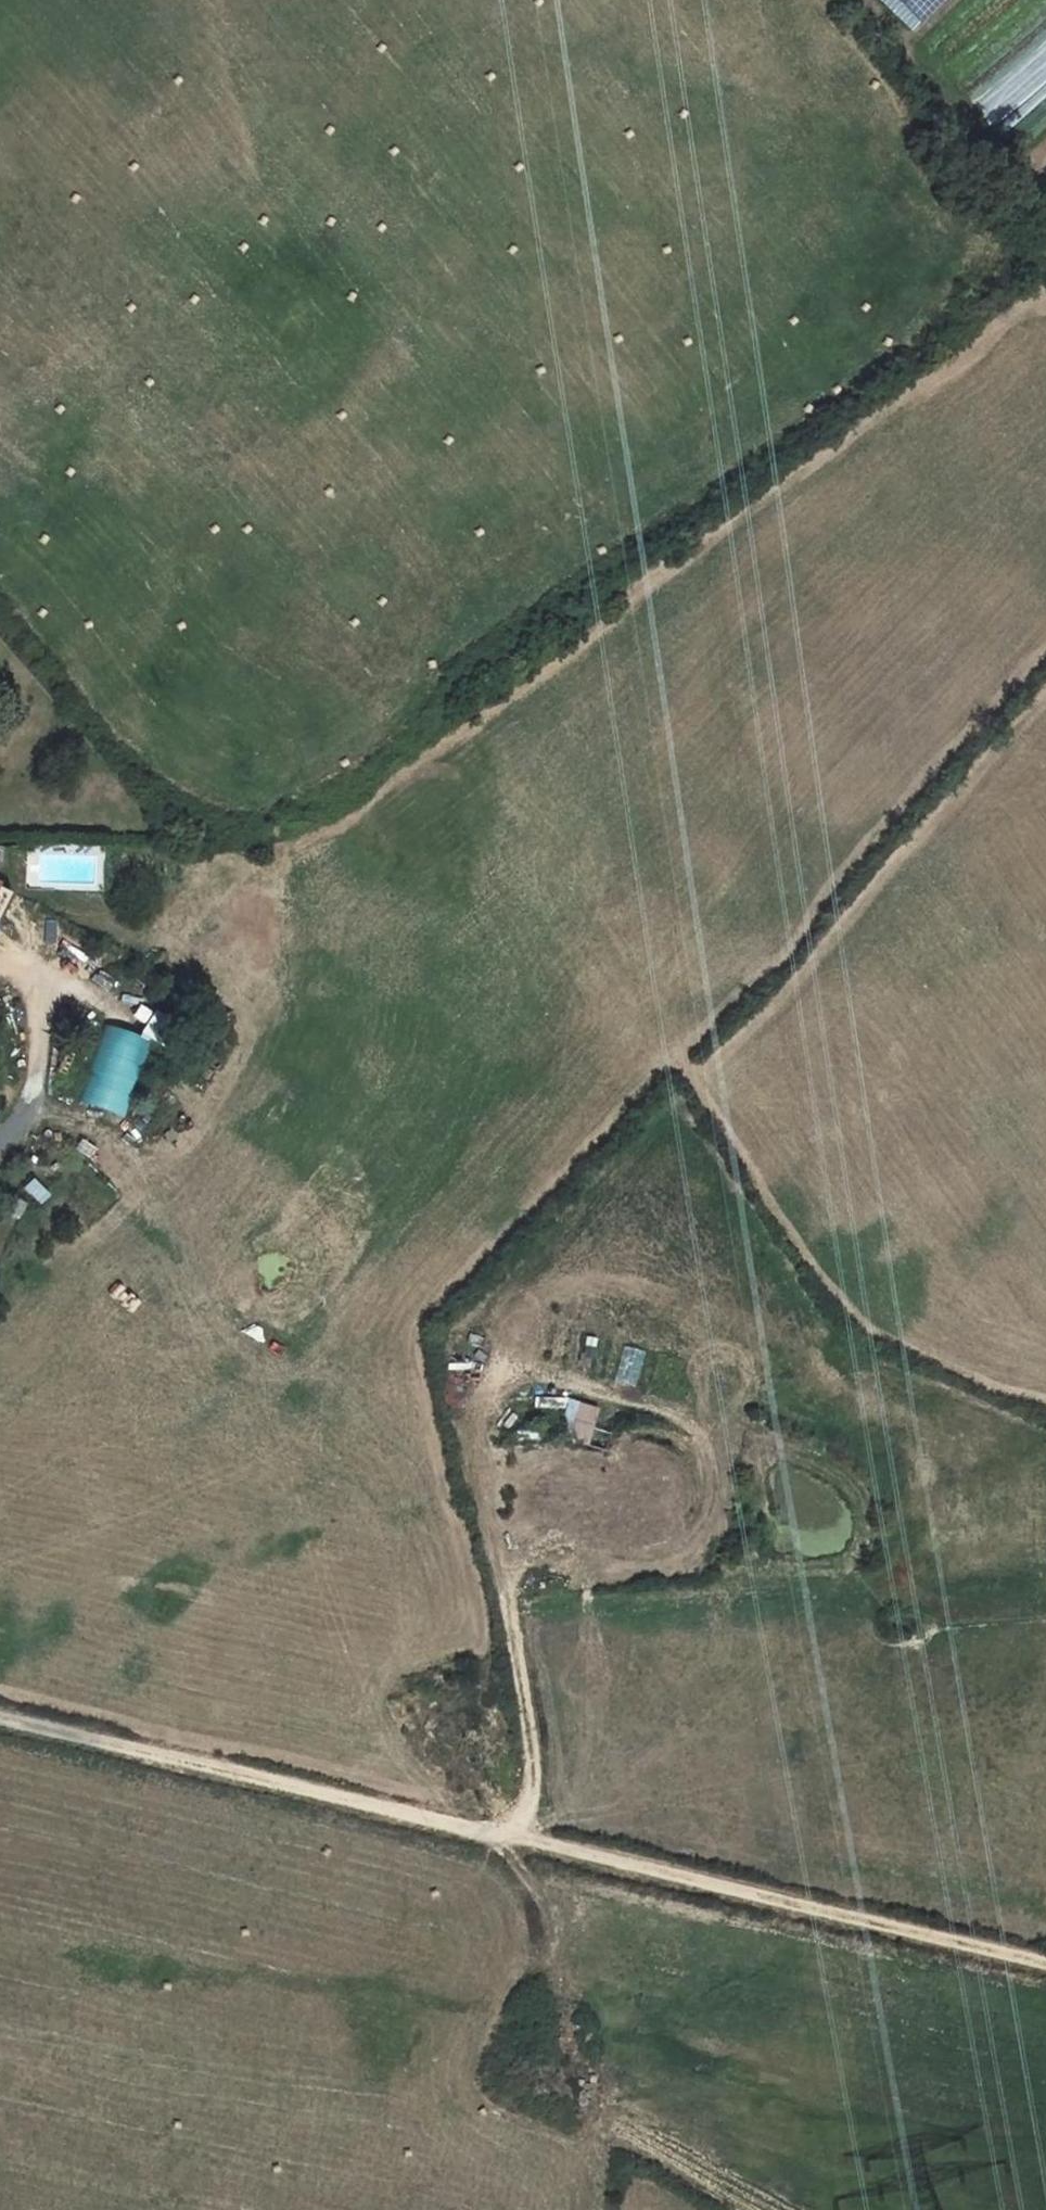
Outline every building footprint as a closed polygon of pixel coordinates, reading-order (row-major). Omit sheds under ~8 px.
[(152,1040),(102,1023),(76,1103),(126,1119),(152,1040)] [(591,1444),(601,1407),(571,1399),(560,1435),(591,1444)]
